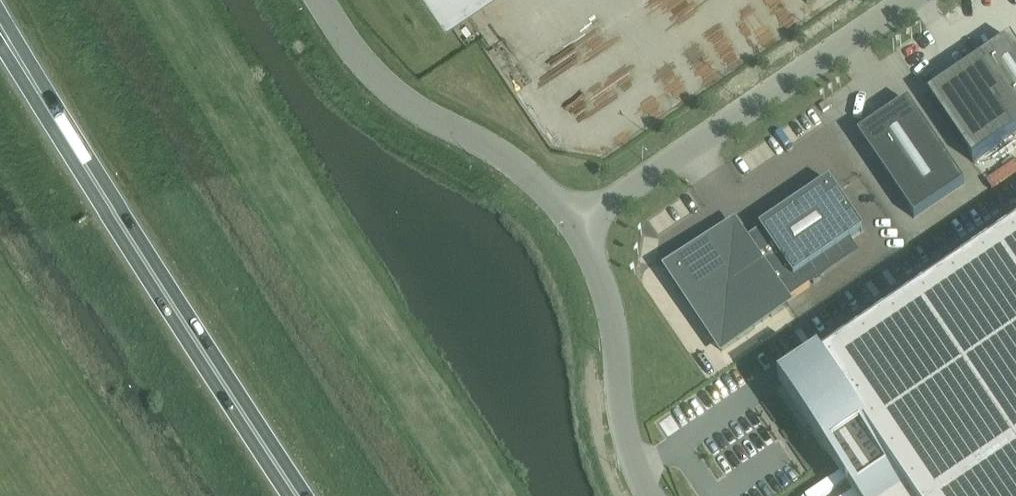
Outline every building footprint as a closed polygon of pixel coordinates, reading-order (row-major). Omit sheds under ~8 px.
[(1010,39),(927,95),(972,162),(1015,132),(1015,48),(1010,39)] [(825,101),(819,106),(823,112),(829,107),(825,101)] [(964,184),(907,101),(857,135),(914,218),(964,184)] [(734,226),(667,271),(721,351),(788,306),(786,303),(803,291),(794,278),(863,231),(829,180),(758,228),(760,230),(744,241),(734,226)] [(775,400),(840,495),(1015,495),(1015,236),(775,400)]
